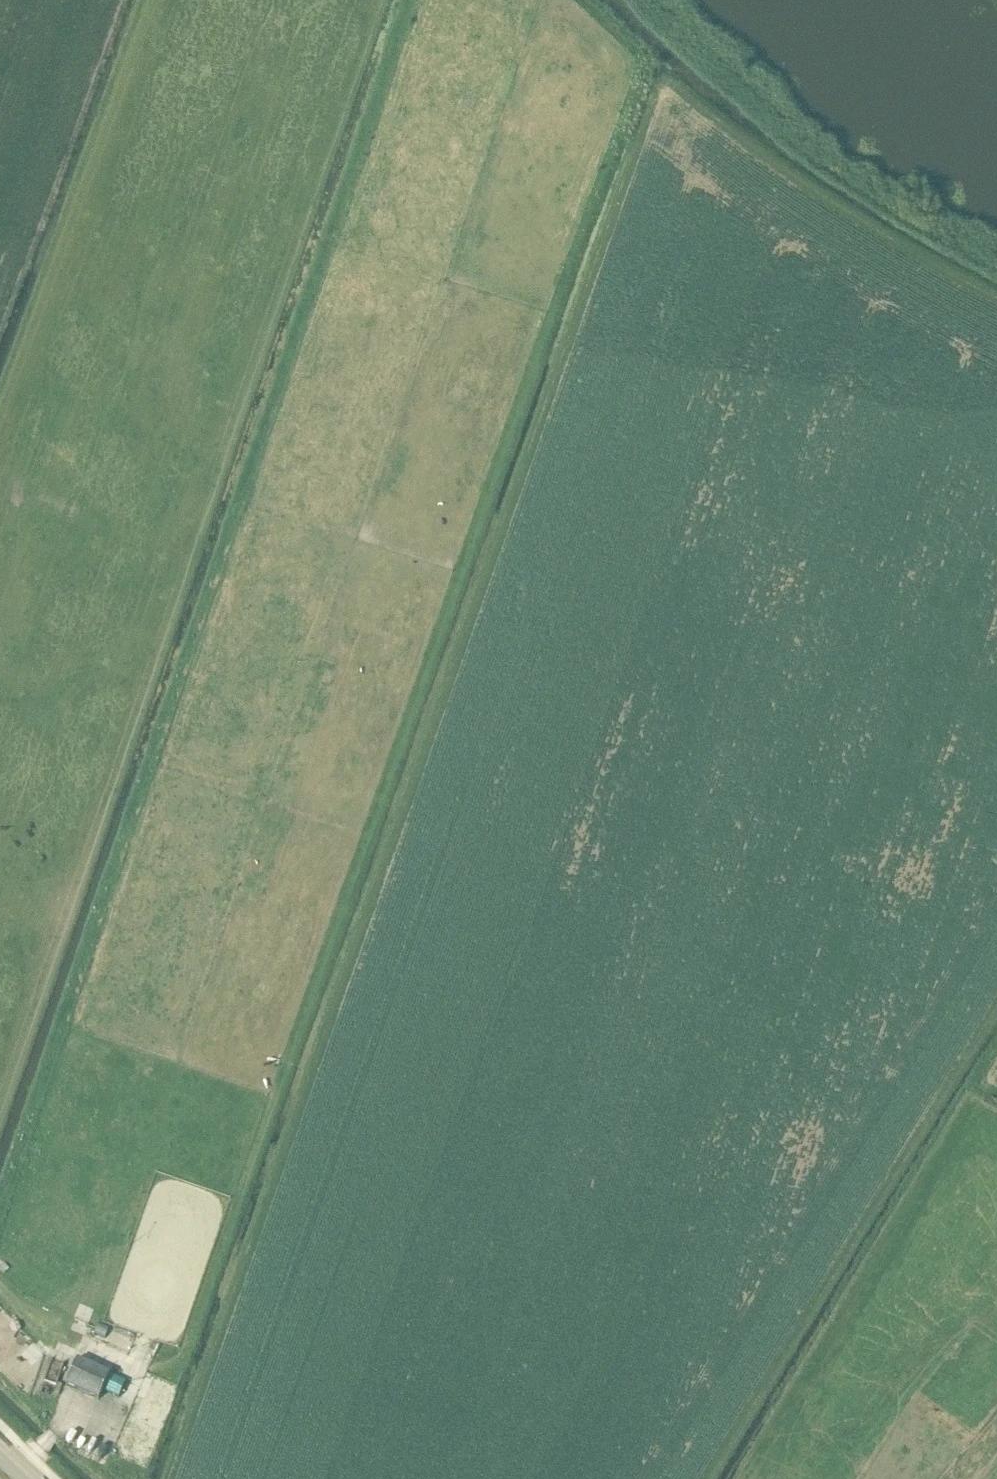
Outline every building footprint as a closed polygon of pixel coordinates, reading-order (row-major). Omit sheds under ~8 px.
[(111,1375),(77,1360),(66,1386),(99,1400),(111,1375)]
